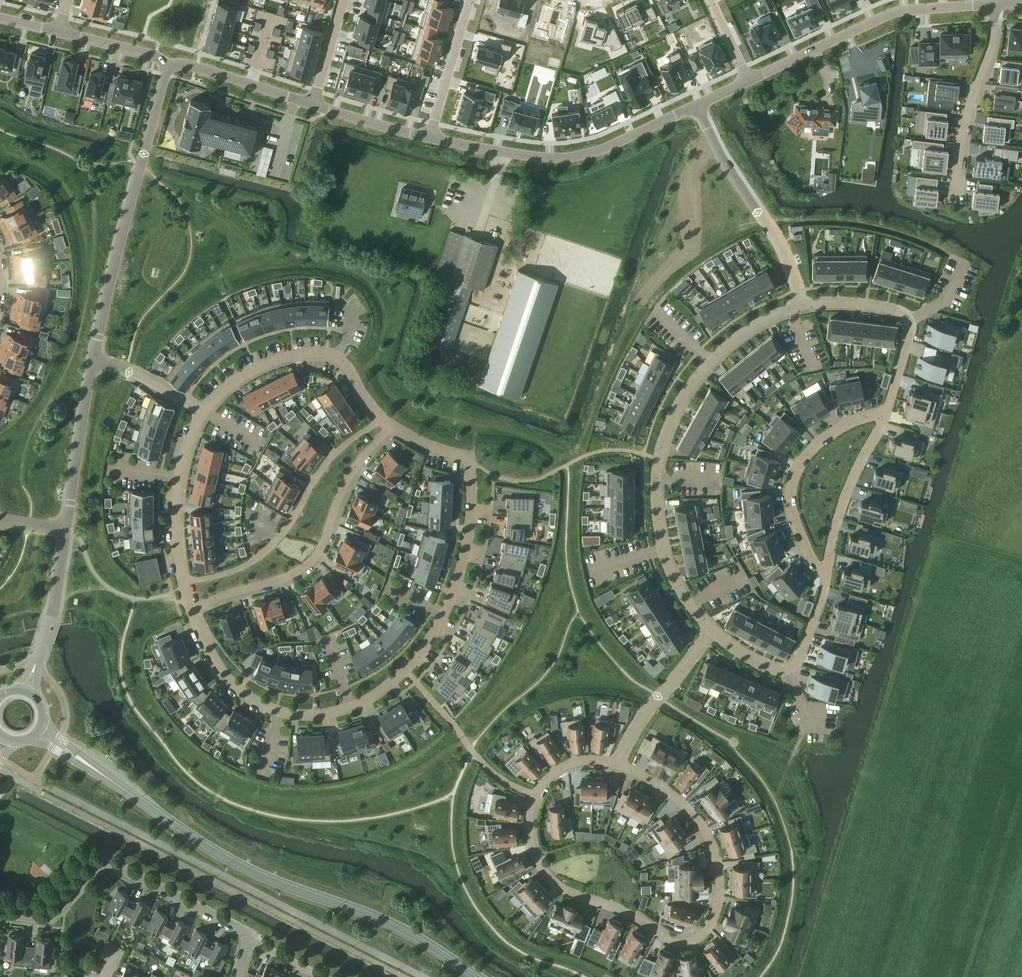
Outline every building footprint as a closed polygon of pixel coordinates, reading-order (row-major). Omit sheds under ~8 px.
[(81,8),(95,12),(93,18),(107,22),(112,4),(107,2),(100,0),(84,0),(81,8)] [(310,4),(311,2),(322,5),(321,10),(327,12),(331,0),(311,0),(310,4)] [(363,4),(366,4),(368,5),(369,5),(369,8),(368,11),(387,17),(387,15),(391,1),(387,0),(364,0),(363,4)] [(425,11),(451,18),(454,9),(446,7),(448,0),(447,0),(428,0),(428,1),(425,11)] [(496,10),(520,17),(517,25),(525,27),(529,14),(522,12),(525,1),(521,0),(499,0),(496,10)] [(658,2),(663,13),(672,9),(669,4),(678,0),(662,0),(658,2)] [(768,11),(773,9),(769,0),(763,0),(768,11)] [(787,18),(795,34),(818,23),(814,14),(823,10),(818,0),(809,0),(812,6),(787,18)] [(834,12),(848,5),(848,6),(857,2),(856,0),(829,0),(834,12)] [(218,2),(215,14),(235,19),(238,8),(218,2)] [(636,3),(624,9),(624,7),(616,11),(620,18),(618,19),(623,31),(634,26),(632,23),(648,15),(651,20),(658,17),(652,5),(645,8),(646,9),(640,12),(636,3)] [(545,10),(532,54),(554,61),(567,16),(545,10)] [(356,24),(356,25),(380,32),(380,31),(377,30),(382,16),(386,17),(387,17),(368,11),(367,14),(366,17),(360,15),(358,20),(357,24),(356,24)] [(420,26),(439,32),(441,26),(447,28),(449,19),(451,19),(451,18),(425,11),(427,12),(423,27),(420,26)] [(211,24),(234,31),(232,30),(235,19),(215,14),(212,24),(211,24)] [(586,18),(580,38),(601,44),(601,43),(609,45),(612,44),(614,50),(623,46),(614,27),(607,31),(605,30),(606,27),(596,24),(597,22),(586,18)] [(760,25),(751,30),(756,40),(751,42),(755,51),(760,49),(761,50),(770,46),(769,43),(776,40),(775,38),(780,36),(773,21),(761,27),(760,25)] [(211,24),(207,35),(233,43),(234,42),(231,42),(234,31),(211,24)] [(353,34),(360,37),(359,43),(362,44),(368,45),(375,48),(380,32),(356,25),(355,29),(353,34)] [(420,26),(416,42),(442,50),(442,49),(441,49),(443,40),(437,38),(439,32),(420,26)] [(298,37),(297,38),(320,44),(323,33),(303,27),(300,38),(298,37)] [(1009,47),(1021,48),(1021,31),(1021,29),(1011,28),(1009,47)] [(941,43),(919,43),(919,65),(933,65),(939,65),(939,57),(954,57),(954,51),(968,51),(968,44),(971,44),(971,34),(958,34),(958,33),(953,33),(953,34),(941,34),(941,43)] [(207,35),(204,47),(215,50),(215,51),(223,54),(223,52),(230,54),(233,43),(207,35)] [(292,47),(292,48),(318,55),(317,55),(320,44),(297,38),(294,48),(292,47)] [(693,56),(689,58),(695,70),(703,67),(700,62),(706,60),(711,70),(723,64),(720,56),(722,55),(718,46),(716,47),(712,40),(710,41),(700,46),(701,50),(704,56),(699,59),(698,56),(697,54),(693,56)] [(416,42),(411,58),(430,64),(432,57),(439,59),(440,57),(442,50),(416,42)] [(478,46),(474,59),(487,63),(485,67),(497,71),(502,55),(509,57),(512,45),(502,42),(499,52),(494,51),(494,50),(487,47),(486,48),(478,46)] [(0,47),(0,65),(1,66),(11,68),(10,74),(17,76),(20,62),(14,60),(15,56),(16,53),(10,51),(3,50),(3,48),(0,47)] [(292,48),(289,58),(315,66),(318,55),(292,48)] [(672,62),(660,67),(661,70),(666,79),(671,90),(682,85),(684,84),(680,76),(682,76),(678,67),(676,68),(675,65),(678,63),(678,64),(684,61),(679,51),(677,52),(669,56),(672,62)] [(45,54),(37,52),(37,54),(32,53),(29,64),(27,64),(25,71),(27,72),(26,76),(32,78),(34,78),(32,84),(43,87),(46,75),(40,74),(41,69),(42,70),(43,63),(45,54)] [(886,56),(878,59),(882,71),(890,67),(886,56)] [(286,68),(285,70),(292,72),(292,74),(300,76),(300,75),(311,78),(315,66),(289,58),(286,68)] [(78,62),(69,60),(69,62),(64,61),(60,75),(57,75),(55,82),(58,83),(58,84),(71,87),(70,93),(77,95),(81,79),(74,77),(78,62)] [(1008,60),(1008,61),(1007,70),(1002,69),(1000,81),(1021,84),(1021,83),(1021,62),(1008,60)] [(631,70),(619,76),(627,91),(626,91),(629,98),(630,97),(630,98),(634,106),(635,106),(647,100),(644,93),(643,93),(652,88),(653,88),(652,88),(647,76),(649,75),(642,61),(630,66),(631,70)] [(346,62),(342,76),(349,78),(345,91),(357,95),(365,68),(346,62)] [(605,66),(592,72),(592,73),(595,79),(603,75),(607,73),(608,73),(605,66)] [(365,68),(357,95),(358,95),(358,97),(366,99),(366,98),(369,98),(373,85),(379,86),(383,73),(365,68)] [(93,101),(104,103),(107,91),(101,90),(104,74),(97,72),(97,74),(92,73),(87,93),(94,95),(94,98),(93,101)] [(125,101),(130,79),(126,78),(126,76),(119,74),(119,76),(118,76),(117,83),(115,88),(110,87),(106,101),(106,102),(115,104),(116,99),(125,101)] [(388,75),(385,88),(391,90),(387,104),(389,104),(389,106),(397,108),(397,107),(398,107),(398,108),(399,108),(407,80),(388,75)] [(920,77),(910,76),(910,83),(920,84),(920,77)] [(144,91),(140,90),(142,82),(130,79),(125,101),(136,104),(135,109),(139,110),(144,91)] [(407,80),(399,108),(410,112),(415,97),(421,99),(425,85),(407,80)] [(956,85),(956,83),(937,81),(934,106),(953,108),(954,100),(958,101),(959,85),(956,85)] [(852,105),(850,121),(867,123),(869,112),(881,113),(881,110),(882,110),(882,106),(879,92),(878,89),(877,85),(876,82),(869,83),(863,84),(863,85),(858,86),(859,88),(861,95),(860,95),(862,100),(862,102),(852,105)] [(1007,87),(1006,94),(991,92),(989,109),(993,109),(993,108),(1011,110),(1014,110),(1015,107),(1016,100),(1021,100),(1021,99),(1021,88),(1007,87)] [(465,93),(457,119),(475,124),(478,114),(485,116),(488,107),(481,105),(483,98),(488,99),(490,92),(487,91),(476,88),(474,96),(465,93)] [(616,90),(602,96),(604,99),(589,106),(591,112),(591,113),(590,112),(597,127),(597,126),(604,123),(605,124),(610,121),(610,120),(617,117),(618,117),(613,107),(622,103),(616,90)] [(504,99),(500,113),(502,114),(509,116),(509,115),(511,116),(509,125),(518,128),(524,130),(533,132),(534,130),(536,130),(538,122),(536,121),(538,116),(518,110),(520,104),(504,99)] [(217,113),(209,111),(211,105),(191,100),(188,109),(187,116),(186,116),(186,117),(183,125),(184,125),(180,141),(200,147),(201,141),(202,141),(213,144),(226,147),(226,145),(228,146),(241,149),(241,151),(254,154),(257,142),(260,132),(261,125),(251,122),(234,118),(217,113)] [(553,114),(552,114),(552,115),(553,115),(555,133),(555,134),(556,133),(580,130),(581,130),(581,129),(578,111),(578,110),(577,111),(573,111),(568,112),(567,105),(558,107),(559,113),(553,114)] [(790,120),(790,124),(794,130),(799,130),(805,125),(820,126),(820,123),(835,124),(836,111),(821,110),(822,108),(811,107),(811,108),(807,108),(807,107),(796,106),(796,115),(790,120)] [(918,110),(917,114),(926,115),(924,131),(924,132),(923,133),(925,133),(925,135),(946,137),(948,120),(946,120),(947,113),(926,111),(918,110)] [(987,124),(984,123),(983,139),(1003,142),(1004,141),(1009,141),(1011,127),(1014,127),(1015,119),(988,116),(987,124)] [(120,136),(133,139),(134,132),(121,129),(120,136)] [(948,151),(943,150),(944,143),(913,139),(912,148),(920,149),(918,167),(922,167),(922,168),(946,171),(948,151)] [(267,172),(273,149),(264,146),(258,169),(267,172)] [(1003,148),(1002,159),(1018,161),(1018,160),(1019,150),(1003,148)] [(1001,168),(1002,161),(993,160),(993,159),(985,158),(985,159),(976,158),(975,167),(974,167),(973,175),(983,176),(982,177),(984,177),(984,176),(997,177),(1000,178),(1001,170),(1002,170),(1002,168),(1001,168)] [(823,182),(822,189),(835,190),(837,173),(829,172),(828,183),(823,182)] [(937,189),(938,179),(917,176),(914,201),(914,204),(916,204),(922,206),(924,207),(924,203),(936,205),(938,189),(937,189)] [(4,204),(17,195),(12,189),(9,191),(1,179),(0,180),(0,199),(4,204)] [(27,180),(20,185),(25,192),(31,187),(27,180)] [(997,210),(999,193),(992,193),(993,184),(980,183),(979,191),(973,190),(971,207),(997,210)] [(37,185),(28,191),(33,199),(44,191),(37,185)] [(426,193),(403,188),(397,211),(420,216),(426,193)] [(22,201),(10,207),(12,212),(0,218),(0,219),(1,221),(0,222),(0,223),(4,231),(30,217),(27,219),(22,208),(25,206),(22,201)] [(30,218),(30,217),(4,231),(8,240),(10,239),(11,241),(23,235),(26,240),(38,234),(36,229),(33,230),(27,219),(30,218)] [(60,223),(51,225),(54,233),(62,231),(60,223)] [(498,246),(481,240),(450,230),(435,274),(452,279),(431,343),(451,350),(472,286),(483,290),(498,246)] [(58,236),(53,237),(55,244),(59,243),(60,249),(67,247),(65,239),(63,235),(58,236)] [(743,240),(746,247),(752,245),(749,237),(743,240)] [(40,264),(39,253),(43,253),(42,246),(26,248),(27,254),(15,255),(15,257),(13,257),(15,267),(44,264),(44,263),(40,264)] [(856,278),(856,254),(846,255),(846,278),(856,278)] [(867,254),(856,254),(856,278),(867,278),(867,254)] [(825,278),(825,255),(814,255),(814,278),(825,278)] [(835,278),(835,255),(825,255),(825,278),(835,278)] [(846,278),(846,255),(835,255),(835,278),(846,278)] [(883,282),(891,260),(880,257),(873,279),(883,282)] [(893,286),(900,263),(891,260),(883,282),(893,286)] [(903,289),(910,266),(900,263),(893,286),(903,289)] [(44,264),(15,267),(16,277),(18,277),(18,279),(30,277),(31,284),(46,283),(45,275),(42,275),(41,264),(44,264)] [(913,292),(920,269),(910,266),(903,289),(913,292)] [(923,295),(930,272),(920,269),(913,292),(923,295)] [(518,270),(509,298),(480,383),(519,397),(558,283),(518,270)] [(771,278),(766,271),(757,276),(756,274),(766,293),(776,287),(775,286),(778,285),(774,277),(771,278)] [(766,293),(756,274),(746,280),(757,298),(766,293)] [(685,279),(673,291),(678,297),(691,284),(685,279)] [(757,298),(746,280),(737,285),(748,304),(757,298)] [(748,304),(737,285),(727,291),(738,309),(748,304)] [(39,310),(41,299),(45,300),(46,293),(31,290),(30,296),(18,293),(17,296),(15,296),(13,305),(42,312),(42,311),(39,310)] [(738,309),(727,291),(718,296),(729,315),(738,309)] [(729,315),(718,296),(709,301),(708,299),(720,320),(729,315)] [(306,322),(305,299),(305,300),(305,301),(293,301),(296,323),(306,322)] [(317,322),(317,299),(305,299),(306,322),(317,322)] [(330,300),(317,299),(317,322),(327,323),(328,323),(330,300)] [(720,320),(708,299),(695,307),(703,320),(706,319),(710,326),(720,320)] [(296,323),(293,301),(282,303),(282,302),(281,302),(285,325),(296,323)] [(285,325),(281,302),(269,305),(275,327),(285,325)] [(224,312),(220,304),(214,307),(218,314),(224,312)] [(42,312),(13,305),(11,315),(13,316),(12,318),(25,320),(24,326),(39,329),(40,323),(36,322),(39,311),(42,312)] [(275,327),(269,305),(258,308),(265,330),(275,327)] [(265,330),(258,308),(257,308),(258,309),(247,313),(255,334),(265,330)] [(255,334),(247,313),(235,319),(245,339),(246,338),(246,337),(255,334)] [(840,339),(842,319),(831,317),(829,338),(840,339)] [(851,340),(853,320),(842,319),(840,339),(851,340)] [(229,320),(218,327),(231,346),(239,341),(240,341),(229,320)] [(861,341),(864,321),(853,320),(851,340),(861,341)] [(872,343),(874,323),(864,321),(861,341),(872,343)] [(927,333),(926,338),(939,342),(956,347),(962,326),(958,325),(945,321),(943,329),(930,325),(928,330),(927,330),(928,330),(927,333)] [(883,344),(885,324),(874,323),(872,343),(883,344)] [(896,333),(896,325),(885,324),(883,344),(894,345),(895,341),(896,341),(897,333),(896,333)] [(231,346),(218,327),(208,333),(222,352),(231,346)] [(4,336),(1,345),(28,355),(29,355),(25,354),(30,342),(33,343),(35,337),(22,332),(20,339),(7,334),(6,337),(4,336)] [(222,352),(208,333),(199,341),(213,358),(222,352)] [(784,351),(771,336),(762,343),(775,359),(784,351)] [(213,358),(199,341),(198,341),(190,349),(206,366),(213,358)] [(754,350),(766,365),(775,359),(762,343),(754,350)] [(28,355),(1,345),(0,347),(0,359),(11,363),(8,369),(22,374),(24,367),(21,366),(25,354),(28,356),(28,355)] [(206,366),(190,349),(189,349),(193,353),(185,361),(182,357),(181,358),(198,373),(206,366)] [(745,357),(758,372),(766,365),(754,350),(745,357)] [(667,374),(672,363),(665,360),(666,357),(656,352),(649,365),(667,374)] [(629,353),(626,359),(631,361),(634,356),(629,353)] [(918,366),(916,371),(946,379),(953,357),(936,353),(933,361),(928,360),(920,358),(919,363),(918,362),(918,363),(919,363),(918,366),(917,365),(917,366),(918,366)] [(737,363),(750,379),(758,372),(745,357),(737,363)] [(198,373),(181,358),(173,367),(191,381),(198,373)] [(737,363),(729,370),(741,386),(750,379),(737,363)] [(667,374),(649,365),(645,374),(662,383),(667,374)] [(191,381),(173,367),(165,378),(169,379),(172,381),(172,382),(177,385),(185,390),(186,390),(185,389),(191,381)] [(627,369),(622,367),(619,374),(624,376),(627,369)] [(296,377),(293,370),(283,375),(294,397),(294,396),(293,395),(303,391),(301,385),(302,385),(298,376),(296,377)] [(741,386),(729,370),(720,377),(732,393),(741,386)] [(887,387),(891,374),(885,372),(881,385),(887,387)] [(17,379),(4,374),(2,379),(0,378),(0,392),(10,397),(11,396),(7,395),(12,383),(15,384),(17,379)] [(658,393),(662,383),(645,374),(640,384),(658,393)] [(294,397),(283,375),(273,380),(284,401),(294,397)] [(864,403),(859,375),(846,377),(847,382),(848,382),(852,405),(864,403)] [(284,401),(273,380),(264,385),(274,405),(283,401),(283,402),(284,401)] [(848,382),(847,382),(830,385),(833,399),(838,397),(840,407),(852,405),(848,382)] [(929,382),(927,389),(943,393),(945,387),(929,382)] [(321,406),(341,392),(334,383),(329,387),(327,386),(319,391),(321,393),(316,396),(322,405),(321,406)] [(653,403),(658,393),(640,384),(635,394),(653,403)] [(274,405),(264,385),(254,390),(264,411),(265,411),(264,410),(274,405)] [(822,388),(807,397),(819,418),(829,412),(824,403),(829,400),(822,388)] [(909,394),(907,402),(938,411),(943,393),(927,389),(925,388),(923,395),(920,394),(912,391),(911,394),(909,394)] [(728,398),(710,389),(705,398),(722,408),(728,398)] [(264,411),(254,390),(244,395),(247,401),(245,402),(250,411),(251,410),(254,416),(264,411)] [(0,392),(0,413),(4,414),(10,397),(0,392)] [(328,415),(347,401),(341,392),(321,406),(328,415)] [(653,403),(635,394),(630,403),(628,402),(648,412),(653,403)] [(152,396),(147,408),(152,409),(170,417),(174,407),(175,407),(164,402),(159,399),(156,398),(152,396)] [(819,418),(807,397),(791,406),(798,418),(803,415),(808,424),(819,418)] [(722,408),(705,398),(699,408),(717,418),(722,408)] [(335,423),(353,410),(347,401),(328,415),(332,412),(338,421),(335,423)] [(628,402),(623,412),(643,422),(648,412),(628,402)] [(907,402),(904,413),(914,416),(912,423),(919,424),(924,426),(932,428),(933,428),(938,411),(907,402)] [(167,427),(170,417),(152,409),(147,408),(143,418),(148,420),(167,427)] [(717,418),(699,408),(694,417),(712,427),(717,418)] [(354,423),(360,419),(353,410),(335,423),(341,432),(346,429),(347,431),(355,425),(354,423)] [(643,422),(623,412),(618,422),(629,427),(628,430),(636,434),(637,432),(638,432),(643,422)] [(781,416),(777,413),(769,423),(773,426),(792,441),(799,431),(791,425),(795,420),(784,412),(781,416)] [(712,427),(694,417),(689,427),(706,436),(712,427)] [(163,437),(167,427),(148,420),(143,418),(140,429),(144,431),(163,437)] [(292,418),(287,421),(293,428),(297,425),(292,418)] [(773,426),(762,440),(773,448),(776,444),(784,450),(792,441),(773,426)] [(706,436),(689,427),(683,436),(701,446),(706,436)] [(161,447),(163,437),(144,431),(140,429),(136,441),(141,442),(161,447)] [(316,446),(320,441),(308,431),(297,445),(296,444),(318,463),(322,458),(320,456),(324,452),(316,446)] [(740,433),(735,445),(752,451),(757,439),(740,433)] [(894,439),(891,450),(896,451),(895,454),(904,456),(905,454),(920,458),(925,440),(903,434),(901,441),(894,439)] [(695,456),(701,446),(683,436),(678,446),(695,456)] [(158,457),(161,447),(141,442),(139,452),(138,452),(138,453),(159,458),(159,457),(158,457)] [(318,463),(296,444),(284,458),(297,468),(301,464),(308,470),(312,466),(313,468),(318,463)] [(212,447),(204,445),(202,456),(224,461),(227,450),(221,449),(221,447),(212,445),(212,447)] [(779,460),(769,457),(771,452),(758,448),(756,454),(752,452),(748,464),(775,472),(779,460)] [(389,451),(385,455),(384,454),(379,460),(401,477),(409,467),(406,464),(409,460),(400,453),(396,457),(389,451)] [(222,472),(224,461),(202,456),(199,467),(222,472)] [(401,477),(379,460),(381,461),(373,471),(377,473),(375,475),(383,481),(384,479),(390,483),(393,486),(401,477)] [(772,483),(775,472),(748,464),(745,475),(749,477),(747,482),(761,486),(762,480),(772,483)] [(876,470),(873,481),(878,482),(877,485),(886,487),(887,485),(899,488),(904,471),(885,465),(883,472),(876,470)] [(199,467),(197,477),(215,481),(219,482),(221,472),(222,472),(199,467)] [(607,483),(633,483),(633,467),(625,467),(625,471),(607,471),(607,483)] [(913,467),(911,474),(917,475),(925,477),(927,471),(913,467)] [(283,471),(280,470),(271,485),(295,498),(298,493),(297,492),(299,487),(291,482),(293,477),(283,471)] [(428,479),(427,490),(451,491),(452,480),(444,480),(444,474),(433,473),(432,479),(428,479)] [(213,491),(215,481),(197,477),(195,488),(217,493),(217,492),(213,491)] [(633,495),(633,483),(607,483),(607,495),(633,495)] [(295,498),(271,485),(265,495),(269,497),(266,502),(276,508),(279,503),(288,508),(290,503),(292,504),(295,498)] [(214,504),(217,493),(195,488),(192,499),(199,500),(199,502),(208,504),(208,502),(214,504)] [(395,500),(398,495),(387,488),(384,493),(395,500)] [(129,490),(129,502),(153,503),(153,492),(154,492),(132,490),(129,490)] [(451,502),(451,491),(427,490),(427,491),(432,491),(431,501),(428,501),(451,502)] [(760,490),(742,492),(743,510),(772,507),(771,495),(761,496),(760,490)] [(382,498),(369,492),(367,498),(358,494),(355,499),(354,498),(351,505),(352,506),(353,505),(376,515),(375,514),(382,498)] [(633,507),(633,495),(607,495),(607,496),(612,496),(612,507),(609,507),(633,507)] [(535,498),(507,497),(506,507),(508,507),(507,516),(533,519),(535,498)] [(861,502),(858,515),(865,517),(864,519),(874,522),(874,520),(884,522),(890,503),(871,497),(869,504),(861,502)] [(905,510),(907,501),(901,500),(898,508),(905,510)] [(450,513),(451,502),(428,501),(428,512),(450,513)] [(153,513),(153,503),(129,502),(128,502),(128,514),(133,514),(153,513)] [(697,515),(694,504),(675,508),(677,519),(697,515)] [(371,527),(376,515),(353,505),(352,506),(348,517),(352,518),(351,520),(360,524),(360,522),(371,527)] [(609,519),(607,519),(633,519),(633,507),(609,507),(609,519)] [(773,519),(772,507),(743,510),(745,522),(749,521),(750,527),(763,526),(763,520),(773,519)] [(191,513),(192,524),(216,522),(215,510),(208,511),(208,509),(198,510),(198,512),(191,513)] [(450,524),(450,513),(428,512),(427,523),(450,524)] [(153,523),(153,513),(133,514),(133,525),(153,523)] [(697,515),(677,519),(679,530),(699,526),(697,515)] [(532,528),(533,519),(507,516),(506,526),(505,526),(504,536),(529,539),(530,528),(532,528)] [(633,519),(607,519),(607,532),(625,532),(625,535),(633,535),(633,519)] [(216,527),(216,522),(192,524),(193,535),(217,532),(216,527)] [(154,534),(153,523),(133,525),(134,536),(154,534)] [(699,526),(679,530),(681,540),(701,536),(699,526)] [(850,538),(848,546),(853,548),(852,550),(859,552),(860,550),(874,554),(879,537),(879,536),(873,534),(875,530),(863,527),(862,531),(860,531),(858,537),(851,535),(850,538)] [(780,542),(776,531),(766,534),(764,529),(747,535),(753,552),(758,551),(758,550),(780,542)] [(375,540),(378,535),(366,530),(363,535),(371,538),(375,540)] [(218,543),(217,532),(193,535),(195,546),(218,543)] [(887,532),(885,538),(900,542),(902,537),(887,532)] [(444,551),(447,540),(423,533),(420,544),(444,551)] [(155,544),(154,534),(134,536),(129,536),(131,550),(135,548),(156,545),(156,544),(155,544)] [(372,543),(357,536),(354,544),(345,539),(343,544),(341,543),(338,550),(339,551),(340,550),(363,562),(372,543)] [(701,536),(681,540),(684,551),(703,547),(701,536)] [(501,550),(502,551),(500,560),(525,567),(530,546),(503,541),(501,550)] [(379,542),(375,549),(392,557),(395,550),(379,542)] [(784,553),(780,542),(758,550),(758,551),(764,567),(777,562),(775,557),(784,553)] [(218,544),(218,543),(195,546),(196,556),(218,554),(217,544),(218,544)] [(441,561),(444,551),(420,544),(417,554),(441,561)] [(703,547),(684,551),(686,561),(705,557),(703,547)] [(339,552),(334,562),(338,563),(337,565),(346,569),(347,568),(356,572),(361,574),(366,564),(363,562),(340,550),(339,551),(339,552)] [(219,565),(218,554),(196,556),(197,567),(204,567),(204,569),(214,568),(214,566),(219,565)] [(438,572),(441,561),(417,554),(417,555),(419,556),(416,565),(438,572)] [(161,577),(157,557),(136,561),(141,582),(161,577)] [(708,569),(705,557),(686,561),(688,572),(708,569)] [(523,576),(525,567),(500,560),(498,570),(496,569),(494,579),(496,579),(518,586),(520,575),(523,576)] [(541,562),(538,570),(544,572),(546,564),(541,562)] [(780,588),(798,573),(791,563),(783,570),(779,565),(767,576),(779,590),(781,588),(780,588)] [(438,572),(416,565),(416,566),(419,567),(416,577),(435,583),(438,572)] [(853,584),(867,588),(872,570),(853,565),(851,571),(844,569),(841,580),(846,582),(845,584),(852,586),(853,584)] [(806,582),(798,573),(780,588),(781,588),(788,597),(806,582)] [(632,603),(654,588),(645,575),(638,580),(640,583),(625,593),(632,603)] [(328,586),(322,578),(318,581),(317,579),(311,584),(326,602),(335,595),(337,598),(341,595),(345,592),(336,580),(328,586)] [(326,602),(311,584),(312,586),(303,593),(305,596),(304,597),(309,605),(311,604),(316,610),(326,602)] [(509,613),(518,594),(492,584),(488,593),(490,593),(486,603),(492,606),(509,613)] [(639,613),(661,599),(654,588),(632,603),(639,613)] [(595,598),(598,606),(609,599),(606,592),(595,598)] [(374,604),(364,595),(360,599),(370,608),(374,604)] [(274,596),(267,598),(274,621),(280,619),(286,617),(294,615),(292,611),(289,600),(281,602),(279,596),(274,598),(274,596)] [(274,621),(267,598),(266,598),(267,600),(256,604),(257,608),(255,608),(258,618),(260,618),(262,624),(274,621)] [(645,623),(667,608),(661,599),(639,613),(645,623)] [(803,612),(809,615),(813,602),(808,600),(803,612)] [(833,612),(833,614),(864,623),(862,622),(866,605),(851,600),(849,607),(838,604),(837,607),(835,606),(834,612),(833,612)] [(361,605),(357,611),(361,615),(366,610),(361,605)] [(503,626),(507,617),(484,607),(480,616),(478,615),(474,624),(497,635),(501,625),(503,626)] [(652,633),(674,618),(667,608),(645,623),(652,633)] [(736,631),(746,613),(735,608),(726,626),(736,631)] [(221,616),(228,636),(240,631),(240,630),(246,628),(241,615),(235,617),(233,611),(221,616)] [(415,624),(399,613),(393,622),(408,634),(415,624)] [(746,636),(755,618),(746,613),(736,631),(746,636)] [(864,623),(833,614),(830,625),(840,628),(838,635),(859,641),(864,623)] [(519,618),(515,625),(521,627),(524,620),(519,618)] [(658,643),(681,628),(674,618),(652,633),(658,643)] [(756,641),(765,623),(755,618),(746,636),(756,641)] [(408,634),(393,622),(386,630),(400,643),(408,634)] [(765,646),(774,628),(765,623),(756,641),(765,646)] [(491,644),(497,635),(474,624),(470,631),(472,632),(467,641),(489,654),(493,646),(491,644)] [(314,633),(311,626),(306,628),(311,640),(316,638),(314,633)] [(689,642),(681,628),(658,643),(665,653),(680,644),(682,646),(689,642)] [(775,651),(784,633),(774,628),(765,646),(775,651)] [(400,643),(386,630),(379,637),(392,651),(400,643)] [(792,642),(794,638),(784,633),(775,651),(785,656),(788,649),(790,650),(794,643),(792,642)] [(164,656),(186,647),(181,637),(171,641),(169,635),(158,639),(160,645),(164,656)] [(259,635),(253,637),(258,649),(263,647),(259,635)] [(392,651),(379,637),(371,643),(383,659),(392,651)] [(484,662),(489,654),(467,641),(462,649),(460,648),(455,656),(472,668),(476,670),(482,661),(484,662)] [(383,659),(371,643),(363,649),(373,665),(383,659)] [(819,654),(818,659),(848,668),(853,648),(837,643),(835,650),(822,646),(820,651),(819,651),(820,651),(819,654),(818,654),(819,654)] [(186,648),(186,647),(164,656),(168,666),(176,663),(190,658),(189,656),(191,655),(188,648),(186,648)] [(373,665),(363,649),(354,654),(362,671),(373,665)] [(256,652),(250,665),(257,668),(254,675),(265,680),(273,659),(267,657),(263,655),(256,652)] [(452,664),(446,672),(466,688),(472,680),(466,676),(472,668),(455,656),(450,663),(452,664)] [(276,683),(282,664),(277,663),(272,661),(273,659),(265,680),(276,683)] [(654,676),(658,672),(648,661),(644,666),(654,676)] [(710,688),(719,666),(709,662),(708,663),(705,662),(702,670),(705,671),(699,684),(710,688)] [(168,666),(167,667),(168,668),(169,668),(170,672),(178,668),(176,663),(168,666)] [(181,687),(200,674),(194,665),(189,668),(186,664),(178,668),(170,672),(181,687)] [(288,686),(291,666),(282,664),(276,683),(288,686)] [(300,687),(302,664),(301,664),(301,668),(296,667),(291,666),(288,686),(300,687)] [(308,664),(302,664),(300,687),(312,688),(312,681),(318,681),(318,670),(316,665),(308,664)] [(721,690),(729,671),(719,666),(710,688),(710,689),(711,686),(721,690)] [(730,697),(739,675),(729,671),(721,690),(730,694),(729,697),(730,697)] [(438,679),(433,687),(448,700),(455,691),(461,695),(466,688),(446,672),(440,680),(438,679)] [(206,683),(200,674),(181,687),(190,702),(204,690),(201,687),(206,683)] [(810,685),(809,690),(844,700),(849,680),(833,676),(828,674),(826,680),(821,679),(813,677),(811,682),(811,681),(810,682),(811,682),(810,685),(810,684),(810,685)] [(739,701),(749,679),(739,675),(730,697),(739,701)] [(164,676),(153,681),(155,685),(166,679),(164,676)] [(749,705),(759,683),(749,679),(739,701),(740,701),(741,699),(750,703),(749,705)] [(759,710),(769,687),(759,683),(749,705),(759,710)] [(779,692),(769,687),(759,710),(760,710),(761,708),(773,713),(779,700),(776,699),(779,692)] [(202,716),(220,698),(211,689),(207,694),(204,690),(190,702),(191,702),(193,700),(205,711),(201,716),(202,716)] [(695,699),(688,695),(685,701),(692,705),(695,699)] [(215,729),(227,712),(223,709),(227,705),(220,698),(202,716),(215,729)] [(408,714),(402,703),(391,709),(401,728),(402,727),(412,722),(414,726),(420,722),(413,711),(408,714)] [(173,704),(167,708),(171,714),(177,710),(173,704)] [(404,731),(402,727),(401,728),(391,709),(380,715),(384,723),(386,726),(381,729),(388,741),(404,731)] [(230,738),(244,716),(243,716),(234,710),(231,715),(227,712),(215,729),(215,730),(217,727),(231,736),(230,738)] [(253,722),(244,716),(230,738),(244,747),(251,737),(246,733),(253,722)] [(581,724),(581,719),(571,720),(562,721),(564,734),(569,733),(571,747),(574,747),(574,750),(583,748),(583,745),(585,745),(583,724),(581,724)] [(614,734),(616,722),(608,721),(597,720),(596,724),(595,724),(589,724),(588,732),(594,733),(592,745),(594,746),(594,749),(603,750),(604,747),(606,747),(608,733),(614,734)] [(377,746),(373,733),(367,735),(366,731),(363,723),(362,724),(361,722),(360,722),(353,724),(353,726),(352,726),(351,727),(359,751),(377,746)] [(359,751),(351,727),(339,730),(343,742),(337,744),(342,761),(349,759),(348,755),(359,751)] [(321,734),(321,732),(313,732),(313,734),(311,734),(312,760),(331,759),(330,741),(324,741),(323,734),(321,734)] [(548,732),(539,737),(537,739),(536,737),(530,740),(537,751),(542,748),(549,759),(551,758),(553,761),(561,756),(559,753),(561,752),(550,733),(549,734),(548,732)] [(312,760),(311,734),(298,735),(299,748),(293,748),(294,761),(309,760),(312,760)] [(657,768),(670,745),(658,739),(654,737),(652,741),(646,738),(640,749),(651,755),(648,759),(651,761),(649,764),(657,768)] [(679,765),(686,751),(681,748),(679,750),(670,745),(657,768),(665,772),(667,769),(669,771),(674,762),(679,765)] [(542,765),(527,750),(526,750),(523,747),(514,755),(506,763),(516,774),(521,769),(523,767),(531,775),(542,765)] [(383,765),(392,762),(388,750),(380,753),(383,765)] [(719,754),(715,760),(721,764),(725,759),(719,754)] [(701,766),(694,761),(691,764),(690,763),(677,781),(678,782),(676,784),(684,790),(685,787),(687,788),(695,777),(700,781),(709,769),(703,765),(702,767),(701,766)] [(593,802),(594,776),(586,776),(586,779),(582,779),(582,789),(576,789),(575,804),(581,804),(582,802),(583,802),(591,802),(593,802)] [(611,791),(606,790),(606,780),(602,780),(603,777),(594,776),(593,802),(595,802),(603,803),(604,803),(604,805),(611,806),(611,791)] [(706,807),(725,793),(718,783),(719,782),(716,776),(705,784),(709,789),(701,795),(703,799),(701,800),(706,807)] [(487,780),(483,785),(492,791),(495,786),(487,780)] [(630,815),(642,793),(635,789),(633,791),(630,790),(626,796),(622,794),(615,807),(630,815)] [(517,807),(518,804),(504,801),(506,796),(493,793),(492,800),(490,811),(490,812),(494,812),(494,814),(515,818),(515,816),(518,816),(520,807),(517,807)] [(648,799),(650,797),(642,793),(630,815),(640,821),(642,819),(647,822),(653,811),(648,808),(651,801),(648,799)] [(733,803),(725,793),(706,807),(711,814),(713,812),(716,816),(724,810),(728,815),(740,806),(736,801),(733,803)] [(559,802),(550,804),(550,807),(548,807),(549,818),(547,818),(548,826),(550,826),(551,828),(554,828),(555,833),(565,831),(566,835),(572,834),(570,818),(564,819),(562,805),(559,805),(559,802)] [(719,833),(722,841),(746,833),(741,816),(729,819),(730,825),(721,828),(722,832),(719,833)] [(660,841),(681,826),(676,819),(673,821),(671,818),(663,824),(659,819),(647,828),(651,833),(653,832),(660,841)] [(515,831),(515,828),(501,829),(501,823),(488,824),(490,843),(494,843),(495,844),(516,843),(516,840),(519,840),(518,831),(515,831)] [(686,833),(681,826),(660,841),(666,850),(664,851),(668,857),(681,848),(677,843),(685,837),(683,834),(686,833)] [(584,839),(584,832),(576,831),(577,840),(584,839)] [(750,844),(746,833),(722,841),(724,849),(727,848),(729,852),(738,849),(740,855),(756,849),(754,843),(750,844)] [(623,841),(620,847),(626,850),(629,844),(623,841)] [(507,861),(502,850),(491,856),(496,867),(498,866),(504,879),(505,878),(506,880),(513,876),(512,875),(519,872),(519,874),(525,871),(524,870),(526,869),(525,866),(527,865),(524,857),(521,858),(520,856),(507,861)] [(632,851),(628,854),(632,860),(636,857),(632,851)] [(478,854),(470,858),(474,865),(481,861),(480,859),(478,854)] [(701,879),(701,870),(698,870),(698,865),(688,866),(688,860),(684,860),(677,860),(672,860),(673,867),(675,867),(675,879),(701,879)] [(730,871),(730,879),(756,879),(756,868),(759,868),(759,861),(744,861),(744,867),(733,867),(733,871),(730,871)] [(523,903),(542,886),(537,880),(534,882),(531,878),(524,885),(520,880),(510,889),(523,903)] [(701,888),(701,879),(675,879),(675,891),(673,892),(673,898),(688,898),(688,892),(698,892),(698,888),(701,888)] [(756,879),(730,879),(730,887),(733,887),(733,890),(744,890),(744,896),(756,896),(756,889),(754,889),(754,879),(756,879)] [(542,904),(549,897),(546,894),(548,892),(542,886),(523,903),(536,917),(546,909),(542,904)] [(125,915),(132,901),(127,898),(128,894),(118,889),(111,901),(108,899),(102,910),(112,915),(115,910),(125,915)] [(646,893),(642,907),(647,908),(651,895),(646,893)] [(137,903),(132,901),(125,915),(135,920),(132,926),(141,930),(147,920),(143,918),(150,905),(139,900),(137,903)] [(695,913),(692,912),(693,911),(672,904),(672,906),(667,904),(664,914),(662,913),(660,920),(674,924),(676,919),(689,923),(689,921),(692,922),(695,913)] [(580,938),(580,937),(585,924),(579,922),(582,915),(576,912),(577,910),(564,905),(563,907),(557,905),(552,918),(566,924),(563,929),(572,933),(574,933),(573,935),(578,937),(580,938)] [(731,909),(728,918),(748,925),(752,915),(756,916),(759,910),(747,906),(745,911),(735,907),(734,910),(731,909)] [(164,935),(171,921),(166,918),(168,914),(157,909),(151,921),(147,920),(141,930),(151,935),(154,930),(164,935)] [(594,928),(590,937),(601,943),(611,947),(612,948),(617,950),(619,944),(615,942),(622,926),(620,925),(621,922),(613,918),(612,921),(609,920),(604,933),(594,928)] [(743,937),(748,925),(728,918),(725,926),(728,927),(726,931),(736,935),(734,940),(745,945),(748,939),(743,937)] [(177,923),(171,921),(164,935),(174,940),(171,945),(181,950),(186,940),(183,938),(189,925),(178,920),(177,923)] [(572,951),(580,955),(586,940),(591,927),(585,924),(580,937),(580,938),(578,937),(573,951),(572,951)] [(98,929),(97,934),(111,938),(112,932),(98,929)] [(203,955),(210,941),(205,938),(207,934),(196,929),(190,941),(186,940),(181,950),(191,955),(193,950),(203,955)] [(635,934),(633,932),(621,951),(633,958),(630,962),(635,965),(642,954),(638,952),(644,939),(643,938),(644,936),(636,931),(635,934)] [(28,966),(30,949),(24,948),(25,936),(9,935),(7,955),(15,956),(14,964),(28,966)] [(49,968),(50,960),(51,960),(53,939),(37,938),(36,950),(30,949),(28,966),(49,968)] [(216,943),(210,941),(203,955),(213,960),(210,965),(220,970),(226,960),(222,958),(228,945),(218,940),(216,943)] [(714,943),(712,941),(705,946),(707,949),(705,950),(714,962),(710,964),(715,971),(719,968),(719,967),(729,959),(732,963),(738,958),(730,948),(725,952),(718,944),(716,942),(716,941),(714,943)] [(639,971),(654,976),(664,976),(665,976),(674,956),(671,955),(672,953),(664,949),(663,952),(660,951),(655,964),(644,959),(639,971)] [(683,954),(683,957),(681,957),(683,971),(677,972),(678,976),(705,976),(703,967),(698,969),(695,955),(693,955),(692,952),(683,954)] [(749,953),(745,957),(750,962),(754,958),(749,953)] [(143,975),(136,971),(138,966),(129,961),(121,976),(141,976),(143,975)] [(278,971),(267,966),(261,976),(275,976),(278,971)]
